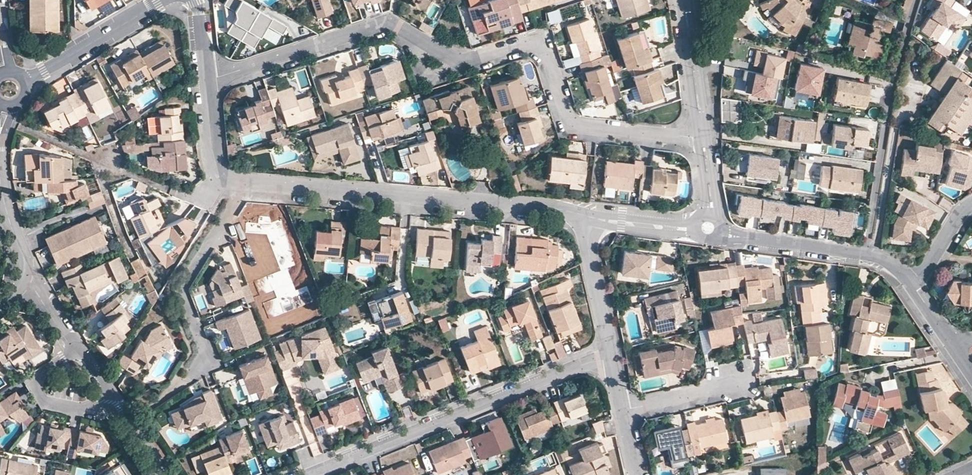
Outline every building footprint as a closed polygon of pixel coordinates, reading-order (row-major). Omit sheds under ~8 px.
[(54,19),(33,19),(33,0),(26,0),(26,30),(55,30),(54,19)] [(33,19),(54,19),(54,0),(33,0),(33,19)] [(236,0),(227,0),(224,7),(236,13),(234,24),(227,34),(240,43),(257,13),(236,0)] [(317,17),(330,13),(326,0),(311,0),(317,17)] [(517,0),(487,0),(467,6),(472,20),(483,17),(486,29),(502,24),(499,15),(508,13),(511,22),(522,19),(521,11),(517,0)] [(521,11),(545,4),(544,0),(517,0),(521,11)] [(622,18),(650,9),(647,0),(617,0),(622,18)] [(797,3),(794,0),(768,0),(767,1),(769,6),(766,7),(770,14),(771,14),(781,21),(789,24),(787,29),(796,33),(809,3),(803,0),(799,0),(797,3)] [(896,12),(894,16),(904,20),(910,0),(902,0),(896,12)] [(942,25),(948,29),(951,31),(961,17),(946,7),(951,0),(930,0),(927,3),(933,7),(918,30),(932,40),(942,25)] [(769,6),(767,1),(759,5),(761,9),(766,7),(769,6)] [(257,13),(240,43),(253,50),(264,34),(268,29),(271,30),(278,34),(282,36),(287,29),(257,13)] [(502,24),(511,22),(508,13),(499,15),(502,24)] [(775,27),(781,21),(771,14),(770,14),(767,18),(775,27)] [(878,57),(883,41),(875,39),(878,30),(874,29),(875,26),(881,28),(884,20),(871,16),(869,22),(868,27),(859,24),(856,33),(850,31),(847,42),(854,43),(851,52),(860,54),(861,52),(878,57)] [(565,25),(571,43),(575,42),(581,63),(597,58),(595,50),(599,48),(589,18),(565,25)] [(850,31),(856,33),(859,24),(860,19),(854,18),(850,31)] [(881,28),(887,29),(890,22),(884,20),(881,28)] [(73,21),(73,25),(81,30),(86,27),(73,21)] [(432,27),(422,21),(418,27),(429,33),(432,27)] [(645,48),(649,47),(644,31),(637,34),(642,49),(645,48)] [(637,34),(617,40),(626,69),(632,67),(649,61),(645,48),(642,49),(637,34)] [(152,72),(163,66),(175,59),(163,37),(151,44),(153,47),(149,49),(147,46),(140,50),(150,69),(152,72)] [(575,42),(571,43),(568,44),(576,65),(578,64),(581,63),(575,42)] [(803,46),(795,44),(793,52),(800,53),(802,49),(803,46)] [(935,44),(931,49),(944,58),(948,53),(935,44)] [(112,63),(124,84),(142,74),(150,69),(140,50),(138,48),(130,53),(132,56),(124,61),(122,58),(112,63)] [(765,74),(779,77),(780,77),(784,57),(765,54),(766,53),(756,51),(754,60),(758,66),(763,66),(766,67),(765,74)] [(103,52),(97,56),(101,63),(107,59),(103,52)] [(122,58),(124,61),(132,56),(130,53),(122,58)] [(591,99),(602,95),(603,98),(605,106),(614,103),(611,92),(601,57),(597,58),(581,63),(578,64),(580,73),(583,72),(588,88),(591,99)] [(398,79),(402,77),(396,60),(392,61),(398,79)] [(610,63),(614,73),(621,70),(618,60),(610,63)] [(378,66),(380,70),(368,74),(366,70),(364,64),(355,67),(362,90),(372,86),(375,97),(398,90),(395,80),(398,79),(392,61),(378,66)] [(653,71),(649,61),(632,67),(635,77),(653,71)] [(944,95),(926,121),(942,132),(947,126),(956,131),(971,109),(971,98),(968,95),(971,89),(971,88),(965,83),(969,78),(960,72),(960,71),(952,65),(946,61),(929,85),(944,95)] [(154,75),(156,80),(163,76),(165,71),(163,66),(152,72),(154,75)] [(380,70),(378,66),(366,70),(368,74),(380,70)] [(348,73),(342,75),(334,78),(333,76),(333,74),(318,79),(322,92),(325,91),(330,105),(355,96),(354,92),(362,90),(355,67),(346,70),(348,73)] [(152,72),(150,69),(142,74),(146,80),(154,75),(152,72)] [(635,77),(633,78),(641,103),(661,97),(656,84),(660,83),(662,82),(658,70),(653,71),(635,77)] [(761,74),(744,70),(742,79),(747,80),(745,92),(775,97),(779,77),(765,74),(761,74)] [(820,75),(799,71),(795,97),(815,100),(820,75)] [(490,86),(497,109),(515,104),(517,112),(532,108),(530,100),(526,101),(522,89),(520,83),(519,84),(517,77),(490,86)] [(864,103),(867,83),(836,78),(833,98),(848,101),(864,103)] [(86,111),(94,106),(97,111),(111,105),(99,79),(93,82),(86,86),(84,83),(74,88),(76,91),(86,111)] [(265,91),(270,105),(278,103),(285,124),(313,115),(309,101),(296,105),(293,97),(289,86),(274,91),(273,87),(265,89),(265,91)] [(476,121),(464,86),(446,92),(445,90),(419,99),(423,111),(430,108),(432,115),(440,113),(445,112),(448,112),(451,114),(454,117),(461,114),(464,125),(476,121)] [(76,91),(60,98),(61,100),(55,103),(45,108),(52,123),(59,126),(72,120),(79,116),(86,113),(86,111),(76,91)] [(253,101),(253,103),(250,105),(249,102),(241,105),(241,106),(235,109),(237,114),(235,115),(240,129),(248,126),(250,130),(259,127),(258,123),(265,120),(264,116),(273,114),(270,105),(265,91),(258,93),(259,99),(253,101)] [(293,97),(296,105),(309,101),(306,92),(293,97)] [(739,101),(720,98),(721,121),(739,123),(739,101)] [(848,101),(833,98),(832,105),(847,108),(848,101)] [(165,114),(158,115),(161,131),(156,132),(157,140),(182,137),(181,129),(179,129),(178,122),(177,114),(179,113),(178,104),(164,106),(165,114)] [(97,111),(100,118),(114,112),(111,105),(97,111)] [(517,112),(520,122),(516,124),(523,145),(541,139),(538,128),(534,118),(539,117),(536,106),(532,108),(517,112)] [(131,121),(140,118),(136,108),(127,111),(131,121)] [(423,111),(425,117),(432,115),(430,108),(423,111)] [(960,134),(971,117),(971,109),(956,131),(960,134)] [(360,139),(367,136),(377,133),(378,136),(388,133),(395,131),(391,118),(387,120),(384,110),(362,117),(362,121),(355,123),(360,139)] [(86,113),(79,116),(83,125),(91,121),(86,113)] [(828,113),(823,113),(822,126),(821,132),(819,144),(829,145),(830,136),(825,136),(828,113)] [(457,127),(464,125),(461,114),(454,117),(455,122),(457,127)] [(782,126),(780,138),(810,142),(814,121),(779,116),(777,125),(782,126)] [(396,117),(391,118),(395,131),(400,129),(396,117)] [(59,126),(64,128),(73,123),(72,120),(59,126)] [(354,158),(343,123),(307,134),(313,153),(333,147),(339,162),(354,158)] [(861,144),(863,129),(832,124),(830,136),(829,145),(849,148),(850,143),(861,144)] [(429,148),(437,145),(433,131),(425,134),(427,141),(429,148)] [(116,139),(114,133),(104,137),(105,142),(116,139)] [(378,136),(382,145),(391,142),(388,133),(378,136)] [(159,154),(159,164),(175,162),(176,167),(186,166),(185,161),(182,137),(157,140),(151,141),(152,154),(159,154)] [(433,160),(430,161),(426,150),(430,149),(429,148),(427,141),(408,147),(410,153),(408,154),(412,166),(414,165),(417,176),(436,170),(433,160)] [(122,144),(125,153),(134,152),(133,143),(122,144)] [(914,144),(913,150),(902,148),(898,174),(910,176),(911,169),(915,166),(919,167),(919,170),(929,171),(938,172),(941,152),(931,151),(931,146),(914,144)] [(47,157),(41,157),(41,153),(36,152),(23,153),(24,180),(32,179),(60,178),(59,154),(47,153),(47,157)] [(967,176),(969,171),(971,173),(971,158),(970,157),(950,152),(947,165),(949,166),(944,187),(952,188),(958,182),(963,186),(970,182),(969,177),(967,176)] [(159,164),(159,154),(152,154),(148,155),(149,165),(159,169),(160,169),(159,164)] [(775,179),(778,158),(748,154),(748,156),(738,154),(736,170),(745,172),(745,174),(747,174),(771,178),(775,179)] [(550,155),(548,177),(568,179),(567,183),(567,185),(580,187),(583,158),(573,157),(566,157),(550,155)] [(629,190),(631,178),(639,179),(641,165),(641,162),(632,161),(632,164),(605,161),(602,186),(629,190)] [(794,179),(802,180),(804,163),(797,162),(794,179)] [(639,179),(638,189),(648,190),(648,194),(662,196),(663,191),(674,193),(676,179),(676,176),(664,174),(660,174),(660,170),(651,168),(651,166),(641,165),(639,179)] [(857,191),(860,170),(830,166),(830,167),(820,166),(818,184),(828,185),(828,187),(857,191)] [(911,169),(910,176),(927,179),(929,171),(919,170),(911,169)] [(514,172),(508,176),(513,192),(521,193),(514,172)] [(33,190),(45,189),(63,188),(67,199),(84,192),(80,183),(75,186),(73,183),(73,177),(60,178),(32,179),(33,190)] [(138,180),(136,185),(145,189),(147,183),(138,180)] [(962,191),(963,186),(958,182),(952,188),(962,191)] [(46,192),(60,192),(64,203),(86,195),(84,192),(67,199),(63,188),(45,189),(46,192)] [(926,221),(932,210),(898,192),(893,200),(896,202),(892,210),(897,212),(892,223),(890,236),(900,237),(902,228),(904,227),(908,228),(911,223),(913,224),(914,223),(917,224),(920,218),(926,221)] [(152,212),(149,213),(146,214),(144,210),(159,203),(155,195),(145,200),(142,195),(128,202),(133,213),(129,216),(139,236),(166,223),(162,215),(159,217),(156,218),(154,213),(152,212)] [(88,202),(90,208),(105,202),(103,196),(88,202)] [(767,222),(778,223),(779,219),(793,221),(793,224),(804,225),(806,205),(750,196),(747,217),(767,220),(767,222)] [(128,202),(123,204),(129,216),(133,213),(128,202)] [(817,206),(806,205),(804,225),(814,226),(817,206)] [(157,255),(165,249),(160,241),(170,233),(174,239),(181,234),(184,231),(185,233),(190,226),(185,216),(185,214),(166,223),(139,236),(137,237),(151,264),(158,258),(157,255)] [(105,242),(93,215),(44,238),(56,264),(105,242)] [(190,226),(194,220),(185,216),(190,226)] [(920,218),(917,224),(923,227),(926,221),(920,218)] [(331,226),(330,230),(326,229),(316,228),(314,244),(313,251),(323,252),(337,254),(341,222),(332,221),(331,226)] [(380,234),(379,238),(376,238),(361,237),(360,249),(371,250),(370,258),(379,259),(387,260),(388,257),(391,258),(392,248),(392,245),(397,245),(399,230),(390,229),(391,226),(381,225),(380,234)] [(417,227),(415,254),(431,256),(431,264),(443,265),(444,256),(448,256),(450,235),(435,234),(434,229),(417,227)] [(174,239),(177,243),(184,239),(181,234),(174,239)] [(482,238),(482,242),(479,241),(468,240),(466,262),(479,262),(490,264),(491,251),(498,252),(500,234),(491,234),(491,238),(482,238)] [(516,236),(514,267),(544,270),(545,267),(545,263),(556,264),(557,248),(558,244),(551,244),(551,241),(548,241),(547,239),(538,238),(537,242),(532,242),(532,237),(516,236)] [(626,248),(623,271),(649,274),(650,266),(652,252),(626,248)] [(164,264),(173,258),(168,251),(167,251),(165,249),(157,255),(158,258),(164,264)] [(498,252),(491,251),(490,264),(498,264),(498,252)] [(652,252),(650,266),(658,267),(660,253),(652,252)] [(673,270),(675,255),(660,253),(658,267),(673,270)] [(114,281),(124,276),(115,255),(104,260),(113,278),(114,281)] [(139,256),(130,261),(137,274),(138,277),(142,274),(147,271),(139,256)] [(210,277),(215,280),(217,285),(209,289),(212,294),(209,295),(212,304),(241,293),(238,285),(228,259),(220,263),(221,265),(223,269),(219,269),(216,267),(214,266),(208,275),(210,277)] [(104,260),(99,263),(105,276),(107,281),(113,278),(104,260)] [(99,263),(83,270),(80,263),(61,271),(68,286),(71,284),(82,306),(91,301),(86,291),(84,286),(105,276),(99,263)] [(737,273),(736,264),(727,265),(728,274),(737,273)] [(748,300),(763,299),(762,287),(767,286),(768,298),(770,298),(782,297),(782,290),(781,284),(780,274),(774,274),(773,267),(760,268),(745,269),(745,265),(745,264),(736,264),(737,273),(738,286),(747,285),(747,293),(739,294),(739,295),(740,304),(748,303),(748,300)] [(699,267),(701,288),(721,286),(729,286),(729,287),(738,286),(737,273),(728,274),(727,265),(711,266),(699,267)] [(148,291),(155,288),(147,271),(142,274),(146,281),(143,283),(148,291)] [(107,281),(105,276),(84,286),(86,291),(107,281)] [(210,277),(207,282),(209,289),(217,285),(215,280),(210,277)] [(569,277),(540,290),(556,328),(577,320),(565,287),(571,284),(569,277)] [(252,297),(246,281),(238,285),(241,293),(244,300),(252,297)] [(818,307),(817,303),(822,302),(828,302),(826,281),(802,284),(804,299),(800,300),(803,324),(805,324),(821,322),(820,310),(820,307),(818,307)] [(966,284),(957,284),(957,282),(949,282),(943,290),(948,291),(947,299),(951,304),(963,304),(963,303),(966,303),(968,303),(968,305),(971,305),(971,284),(966,284)] [(147,292),(153,303),(158,294),(155,288),(148,291),(147,292)] [(400,290),(380,297),(386,312),(378,315),(382,326),(409,317),(400,290)] [(656,329),(675,325),(674,318),(683,317),(678,297),(667,300),(664,292),(644,296),(646,304),(650,303),(656,302),(659,314),(653,315),(656,329)] [(101,306),(106,313),(120,302),(116,295),(101,306)] [(850,316),(854,316),(852,330),(855,331),(851,350),(865,353),(869,333),(866,333),(869,319),(887,323),(890,307),(871,303),(870,308),(870,311),(860,309),(861,306),(862,297),(854,295),(850,316)] [(378,315),(386,312),(380,297),(375,298),(378,305),(375,307),(378,315)] [(540,335),(526,299),(502,308),(504,314),(497,317),(503,331),(509,328),(508,324),(518,321),(522,319),(524,323),(530,339),(540,335)] [(106,313),(110,319),(105,323),(101,326),(106,333),(103,336),(101,337),(109,347),(126,334),(124,331),(130,326),(126,320),(128,318),(123,311),(126,308),(120,302),(106,313)] [(653,315),(659,314),(656,302),(650,303),(653,315)] [(733,337),(730,323),(736,322),(736,323),(744,322),(744,321),(742,312),(740,304),(710,310),(711,315),(714,327),(707,328),(710,341),(733,337)] [(232,346),(259,336),(248,307),(214,320),(217,328),(225,326),(228,324),(229,327),(226,329),(232,346)] [(126,308),(123,311),(128,318),(131,315),(126,308)] [(105,323),(110,319),(106,313),(101,317),(105,323)] [(445,316),(437,319),(442,330),(449,327),(445,316)] [(766,337),(770,336),(771,341),(767,342),(770,354),(788,351),(781,317),(752,323),(751,320),(744,321),(744,322),(748,341),(766,337)] [(558,333),(560,332),(579,324),(577,320),(556,328),(558,333)] [(807,338),(810,338),(812,352),(832,350),(829,321),(821,322),(805,324),(807,338)] [(15,334),(8,331),(0,337),(0,361),(1,362),(8,358),(9,359),(22,352),(26,357),(32,353),(31,350),(39,344),(26,323),(15,330),(17,332),(15,334)] [(162,323),(152,328),(144,340),(140,338),(131,353),(124,349),(118,360),(135,371),(142,360),(148,363),(154,353),(158,347),(161,342),(164,340),(169,338),(162,323)] [(8,331),(15,334),(17,332),(15,330),(12,325),(0,333),(0,337),(8,331)] [(101,326),(98,329),(103,336),(106,333),(101,326)] [(336,359),(324,326),(286,340),(288,345),(281,348),(285,358),(292,354),(293,358),(301,355),(301,351),(306,351),(306,355),(316,354),(320,354),(323,364),(336,359)] [(697,328),(702,350),(709,348),(705,326),(697,328)] [(479,368),(478,365),(485,362),(486,365),(487,368),(499,363),(485,327),(473,331),(477,341),(459,348),(469,372),(479,368)] [(547,349),(554,347),(553,345),(549,335),(542,338),(547,349)] [(734,342),(733,337),(710,341),(711,346),(734,342)] [(167,347),(173,343),(169,338),(164,340),(167,347)] [(565,354),(560,342),(553,345),(554,347),(555,351),(558,357),(565,354)] [(42,347),(39,344),(31,350),(32,353),(42,347)] [(671,348),(669,347),(653,350),(652,345),(636,349),(637,353),(633,353),(636,368),(640,367),(655,363),(656,366),(666,363),(679,367),(680,363),(688,366),(694,348),(682,344),(681,346),(673,344),(671,348)] [(354,362),(360,376),(382,368),(390,388),(399,385),(385,345),(370,351),(372,355),(354,362)] [(162,349),(158,347),(154,353),(158,355),(162,349)] [(296,364),(293,358),(292,354),(285,358),(281,348),(273,351),(280,370),(296,364)] [(923,349),(915,350),(917,358),(924,356),(923,349)] [(555,351),(549,353),(551,360),(558,357),(555,351)] [(273,374),(265,352),(236,363),(241,376),(244,374),(247,381),(252,379),(255,388),(254,389),(257,398),(271,393),(268,384),(265,377),(273,374)] [(339,367),(336,359),(323,364),(320,354),(316,354),(323,373),(339,367)] [(419,391),(429,387),(445,381),(452,379),(443,357),(411,369),(419,391)] [(640,367),(642,373),(665,368),(677,372),(679,367),(666,363),(656,366),(655,363),(640,367)] [(390,388),(382,368),(360,376),(361,381),(379,374),(379,377),(385,390),(390,388)] [(933,381),(931,371),(915,374),(917,384),(933,381)] [(255,388),(252,379),(247,381),(244,374),(241,376),(247,392),(254,389),(255,388)] [(276,381),(273,374),(265,377),(268,384),(276,381)] [(947,405),(943,406),(941,401),(945,400),(944,392),(943,389),(941,388),(939,388),(937,380),(933,381),(917,384),(923,411),(927,410),(929,421),(932,420),(937,419),(945,429),(949,426),(955,433),(965,424),(959,415),(960,413),(952,404),(947,405)] [(445,384),(445,381),(429,387),(431,390),(445,384)] [(863,393),(861,397),(857,396),(858,392),(860,386),(846,382),(845,383),(838,381),(831,403),(839,406),(842,400),(854,404),(853,408),(861,411),(858,418),(855,418),(852,427),(867,432),(870,423),(880,426),(884,413),(874,410),(875,407),(874,406),(875,404),(882,406),(882,408),(893,406),(893,404),(900,402),(897,389),(882,392),(882,395),(879,396),(876,395),(874,397),(863,393)] [(204,396),(197,399),(195,394),(182,404),(182,405),(170,410),(175,421),(187,417),(188,421),(204,415),(207,423),(218,419),(217,417),(215,411),(218,410),(211,390),(209,386),(201,389),(202,391),(204,396)] [(786,390),(787,395),(802,393),(801,387),(786,390)] [(9,413),(11,416),(20,420),(30,414),(22,403),(21,404),(18,400),(21,398),(16,390),(0,401),(0,418),(9,413)] [(204,396),(202,391),(195,394),(197,399),(204,396)] [(790,426),(789,420),(810,415),(805,392),(802,393),(787,395),(780,397),(782,409),(775,410),(779,428),(790,426)] [(554,403),(561,419),(586,409),(580,393),(570,397),(554,403)] [(553,400),(554,403),(570,397),(569,394),(553,400)] [(359,415),(351,395),(317,408),(318,412),(308,415),(315,432),(325,428),(324,424),(339,418),(343,417),(345,421),(359,415)] [(545,408),(537,411),(524,415),(523,412),(515,415),(523,438),(541,431),(552,427),(545,408)] [(767,411),(768,415),(759,416),(758,413),(740,417),(746,442),(773,436),(772,429),(779,428),(775,410),(767,411)] [(288,421),(284,423),(281,414),(259,422),(268,444),(278,440),(287,436),(290,442),(299,439),(292,419),(288,421)] [(188,421),(187,417),(175,421),(176,426),(188,421)] [(595,430),(603,427),(600,418),(592,420),(595,430)] [(701,450),(700,445),(727,439),(723,418),(715,420),(707,422),(695,424),(694,421),(686,423),(687,428),(690,439),(693,452),(701,450)] [(941,432),(945,429),(937,419),(932,420),(941,432)] [(46,451),(47,444),(61,446),(60,449),(67,451),(70,434),(71,430),(71,428),(64,426),(63,428),(57,427),(49,426),(43,424),(41,433),(38,433),(35,449),(46,451)] [(479,430),(480,433),(494,427),(493,424),(479,430)] [(658,444),(668,442),(673,465),(687,462),(685,454),(693,452),(690,439),(687,428),(681,430),(675,431),(674,425),(655,429),(658,444)] [(951,436),(955,433),(949,426),(945,429),(951,436)] [(494,427),(480,433),(465,438),(471,453),(473,459),(481,456),(502,448),(494,427)] [(554,432),(552,427),(541,431),(543,436),(554,432)] [(234,454),(233,451),(241,448),(242,451),(249,449),(242,428),(218,437),(220,443),(227,460),(235,457),(234,454)] [(100,433),(88,431),(79,429),(79,432),(78,435),(70,434),(67,451),(66,455),(74,456),(76,448),(97,452),(98,449),(106,450),(108,444),(100,433)] [(895,459),(909,453),(901,434),(887,440),(893,454),(895,459)] [(278,440),(281,446),(290,442),(287,436),(278,440)] [(430,450),(438,471),(465,461),(464,456),(471,453),(465,438),(465,437),(430,450)] [(579,447),(584,460),(570,465),(574,474),(594,474),(597,474),(598,474),(607,474),(608,474),(609,472),(609,468),(603,453),(608,451),(604,442),(600,444),(598,440),(579,447)] [(227,460),(220,443),(205,449),(208,457),(205,462),(209,474),(212,474),(215,474),(224,471),(230,468),(227,460)] [(824,460),(824,443),(816,443),(816,460),(824,460)] [(205,462),(208,457),(205,449),(200,450),(205,462)] [(869,474),(873,474),(876,474),(894,474),(888,462),(884,464),(881,459),(877,450),(861,457),(860,455),(849,459),(855,472),(866,468),(868,473),(869,474)] [(895,459),(893,454),(881,459),(884,464),(888,462),(895,459)] [(37,465),(1,458),(0,462),(0,474),(35,474),(37,465)] [(496,460),(486,463),(488,469),(498,466),(496,460)] [(410,462),(393,469),(384,473),(379,474),(415,474),(410,462)] [(120,464),(103,474),(104,474),(127,474),(120,464)] [(788,467),(762,466),(762,474),(765,474),(788,474),(788,467)]
